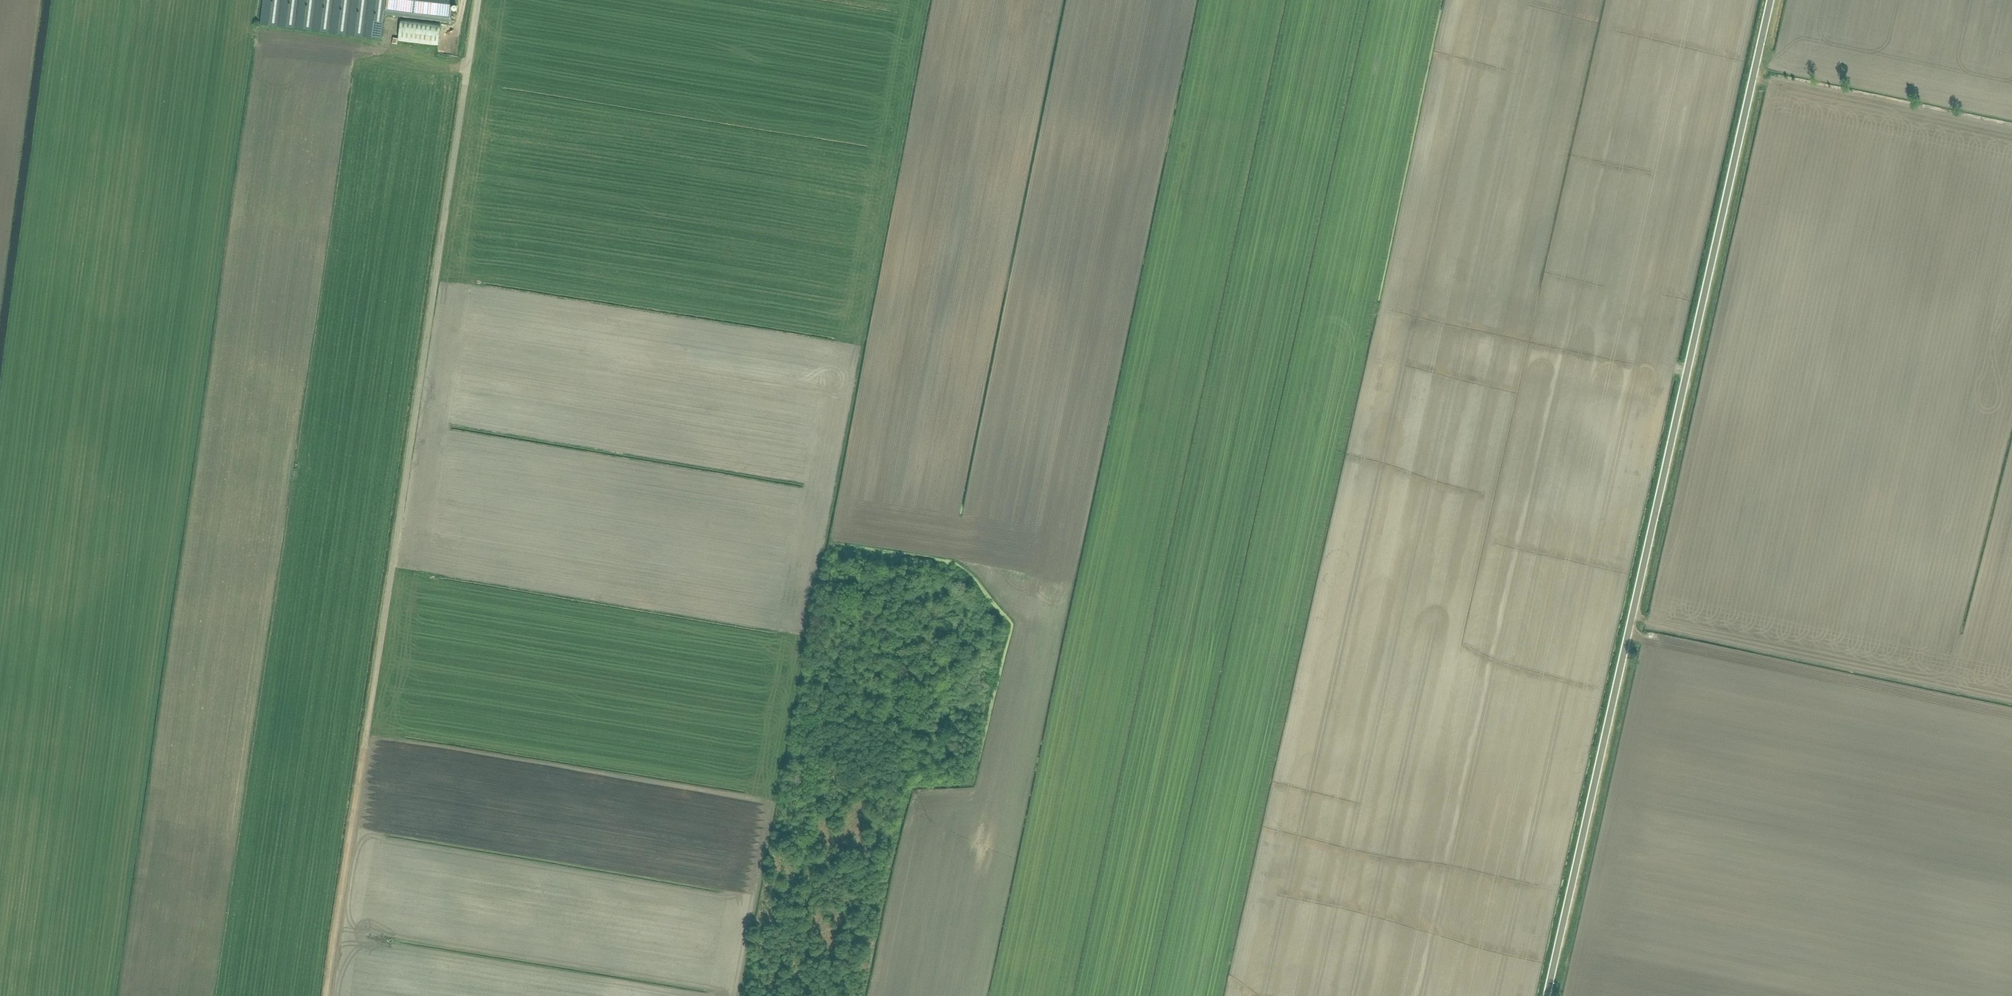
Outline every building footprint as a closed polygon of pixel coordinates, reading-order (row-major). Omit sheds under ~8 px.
[(261,26),(382,40),(385,14),(387,0),(264,0),(261,26)] [(451,0),(387,0),(385,14),(449,22),(451,0)] [(398,40),(438,45),(440,25),(400,20),(398,40)]
